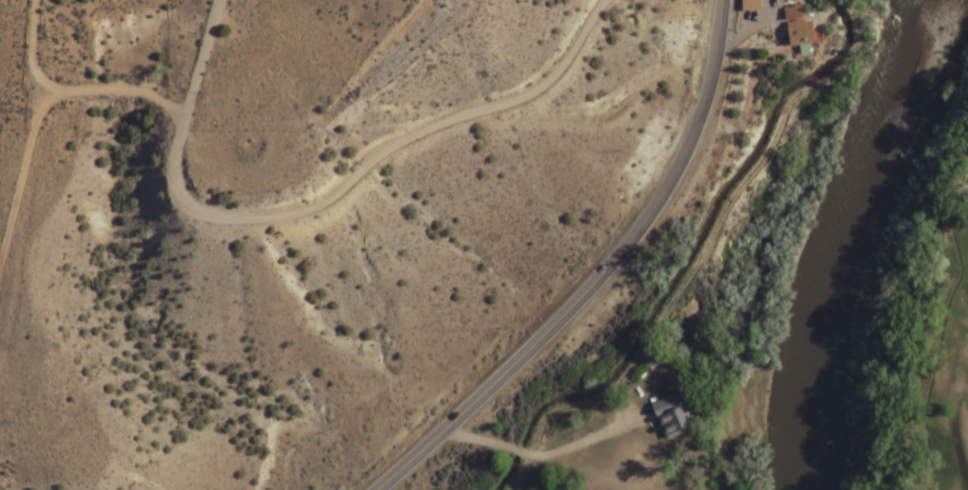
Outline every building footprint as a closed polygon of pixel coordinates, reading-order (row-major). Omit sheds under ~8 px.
[(741,11),(741,0),(759,0),(759,11),(741,11)] [(783,9),(800,6),(802,18),(785,21),(783,9)] [(800,55),(798,46),(790,47),(786,23),(804,20),(804,22),(812,21),(815,43),(807,44),(809,53),(800,55)] [(650,405),(678,393),(693,427),(665,440),(650,405)]
